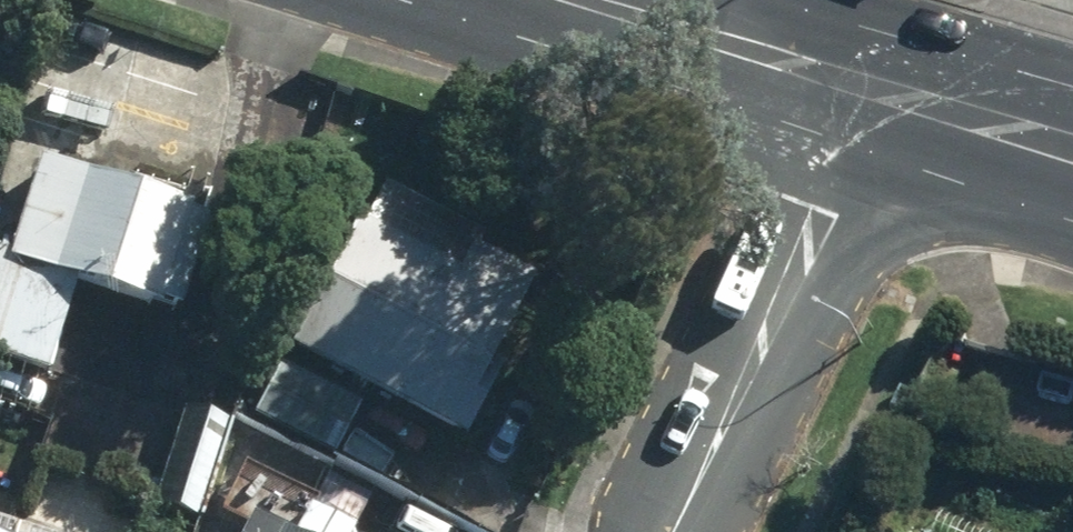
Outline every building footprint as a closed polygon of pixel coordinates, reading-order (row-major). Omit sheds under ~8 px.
[(0,117),(0,362),(49,379),(82,280),(201,320),(279,84),(38,4),(0,117)] [(368,187),(285,344),(471,442),(554,285),(368,187)] [(315,514),(306,531),(349,531),(315,514)] [(0,517),(0,531),(43,531),(0,517)]
